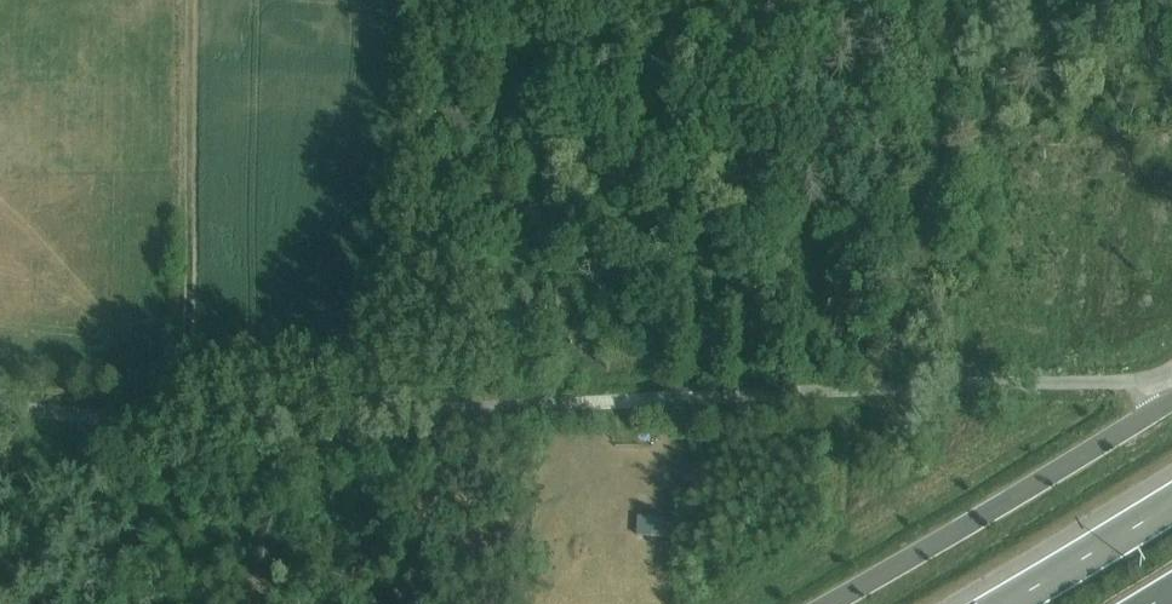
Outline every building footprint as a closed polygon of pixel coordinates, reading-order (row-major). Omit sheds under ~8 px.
[(1160,78),(1163,92),(1171,91),(1171,75),(1160,78)] [(648,518),(647,537),(665,538),(666,519),(648,518)]
